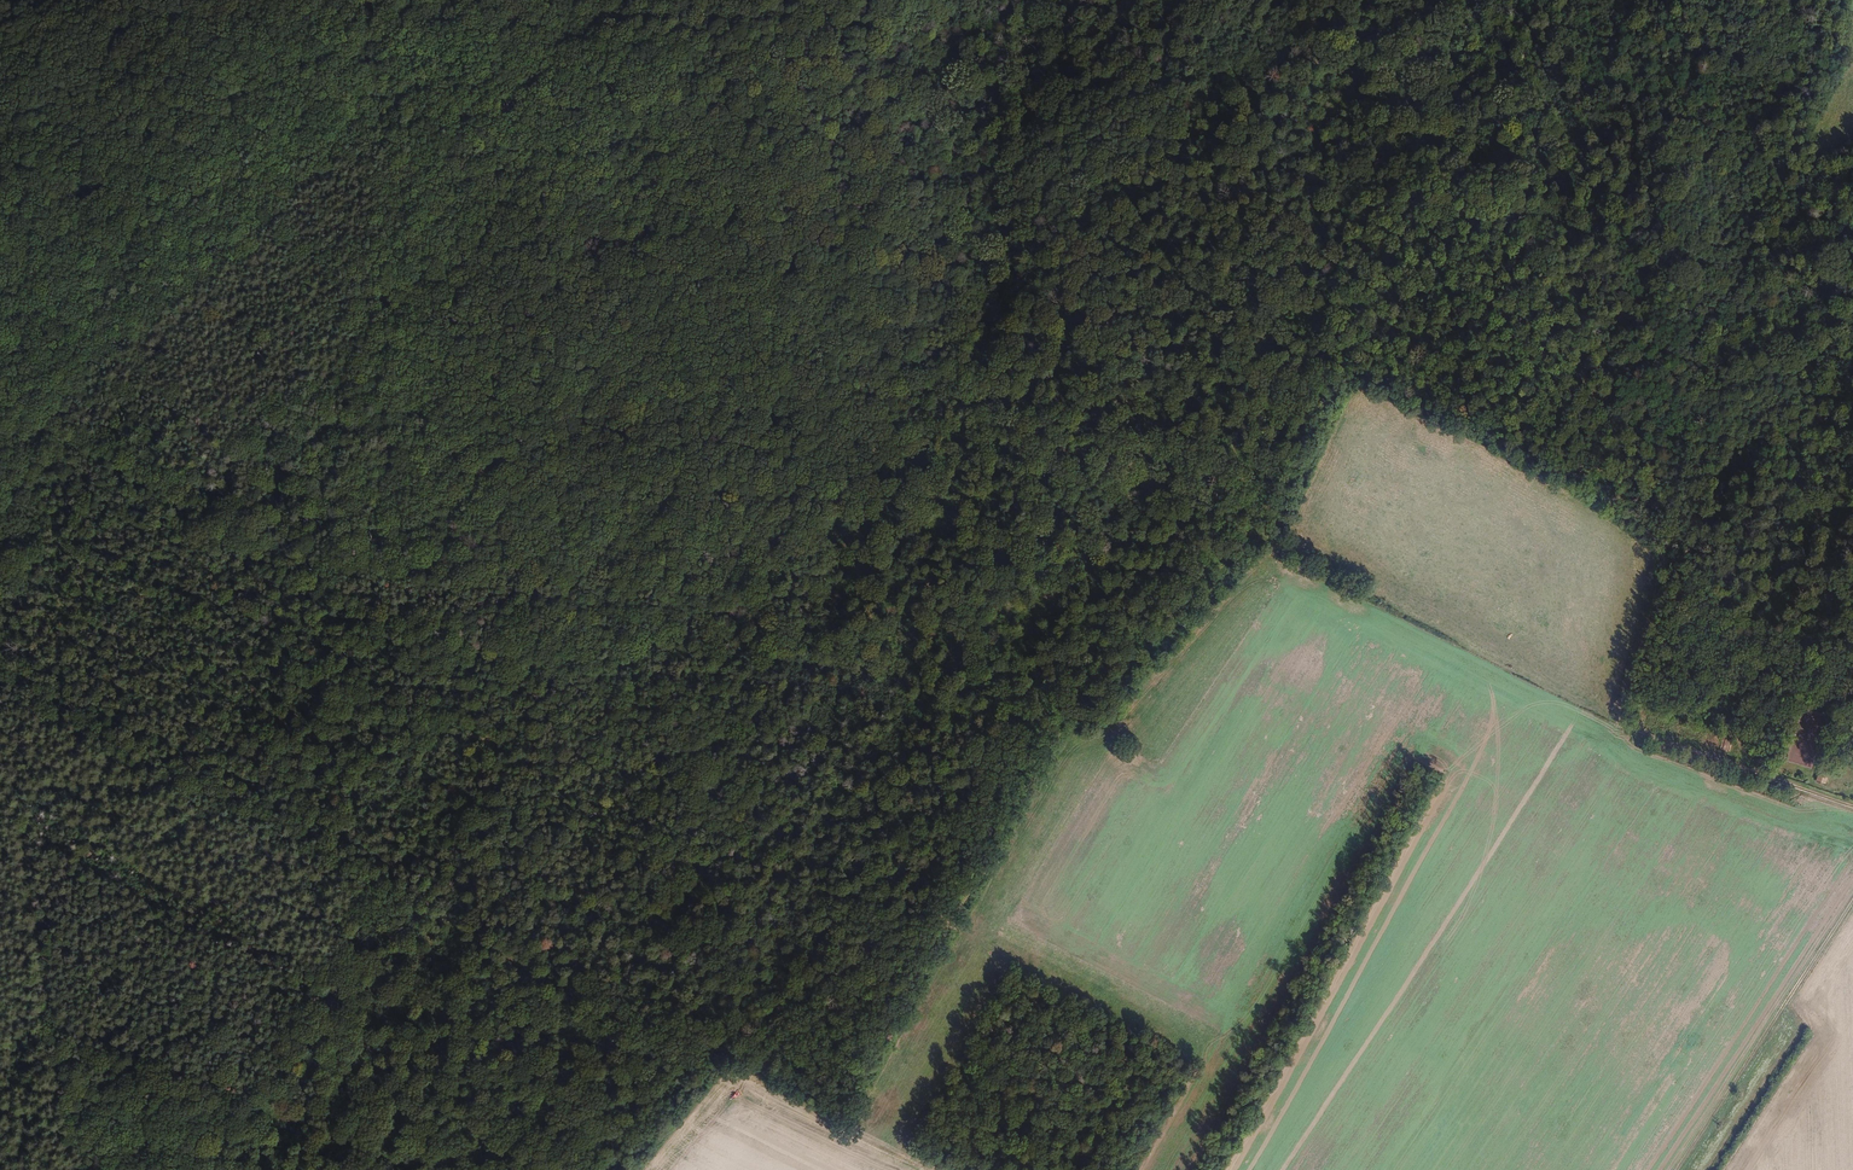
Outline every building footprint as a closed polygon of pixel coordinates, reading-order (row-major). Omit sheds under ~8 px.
[(1825,786),(1829,772),(1821,770),(1817,783),(1825,786)]
